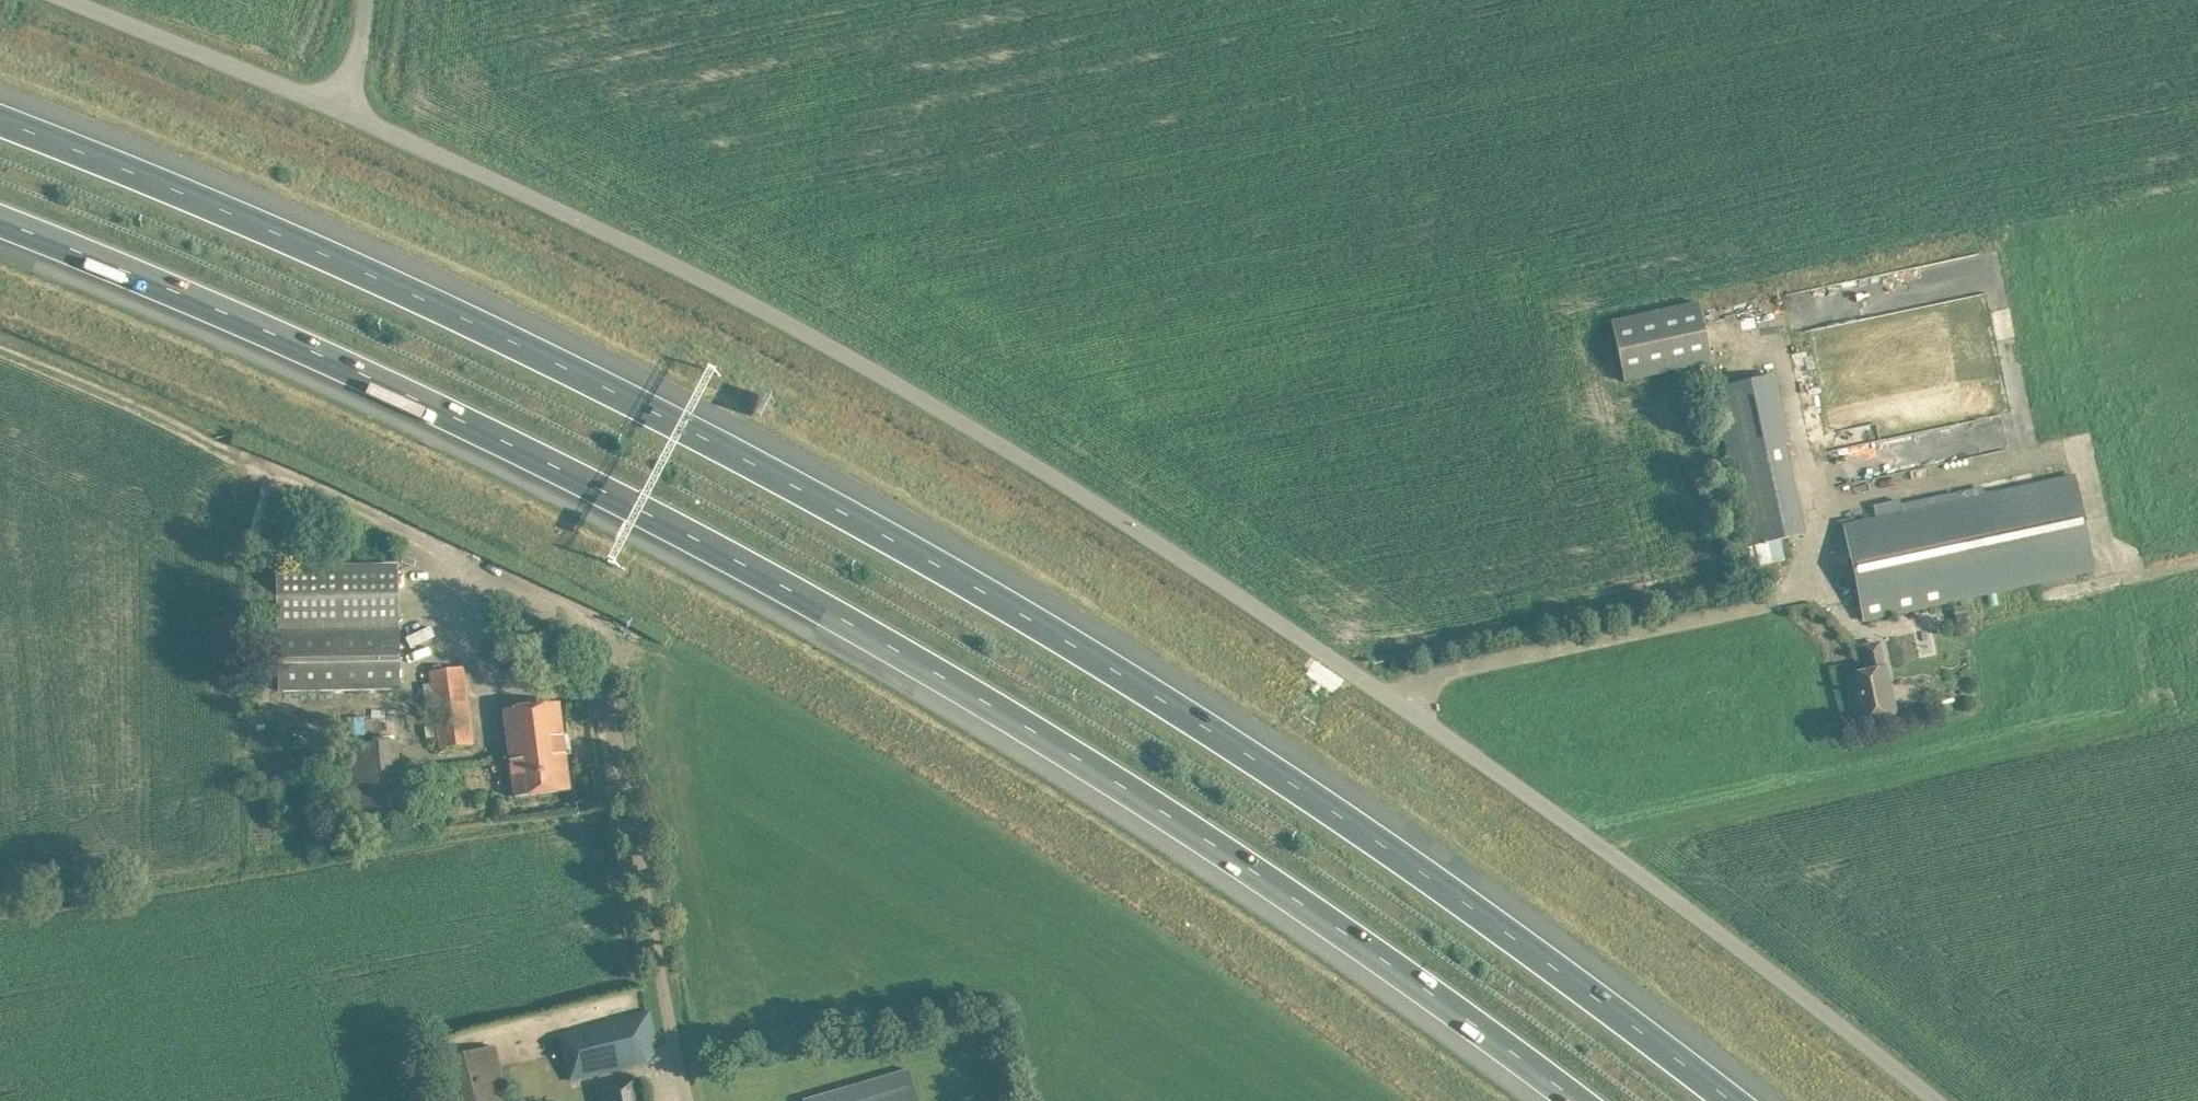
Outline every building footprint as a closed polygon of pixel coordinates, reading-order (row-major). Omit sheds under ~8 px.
[(1699,303),(1612,322),(1625,382),(1711,363),(1699,303)] [(1804,534),(1799,513),(1785,445),(1789,444),(1775,377),(1715,390),(1744,525),(1748,546),(1763,543),(1764,545),(1766,544),(1766,542),(1804,534)] [(2076,478),(1845,525),(1865,620),(2095,572),(2076,478)] [(277,578),(279,691),(401,689),(399,576),(277,578)] [(1968,621),(1964,606),(1952,609),(1956,624),(1968,621)] [(1856,723),(1878,718),(1895,714),(1885,668),(1884,669),(1878,644),(1864,647),(1868,666),(1871,666),(1872,671),(1849,676),(1853,695),(1851,695),(1856,723)] [(430,671),(433,693),(440,747),(473,743),(464,667),(430,671)] [(504,710),(507,732),(515,798),(571,790),(559,703),(504,710)] [(342,745),(349,817),(401,812),(394,741),(342,745)] [(649,1012),(628,1017),(557,1035),(568,1080),(647,1061),(644,1048),(657,1044),(649,1012)] [(445,1047),(443,1038),(432,1041),(435,1050),(445,1047)] [(493,1046),(431,1061),(441,1100),(507,1100),(493,1046)] [(803,1100),(918,1100),(909,1070),(803,1100)] [(603,1100),(642,1100),(638,1081),(601,1088),(603,1100)]
